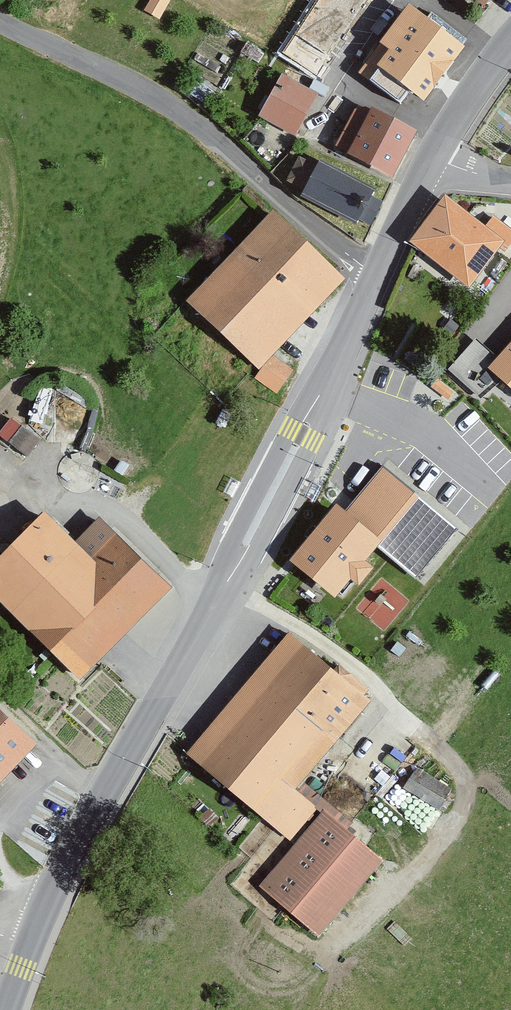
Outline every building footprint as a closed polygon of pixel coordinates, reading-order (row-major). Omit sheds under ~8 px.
[(278,53),(322,81),(373,0),(311,0),(278,53)] [(461,46),(414,12),(378,62),(425,96),(461,46)] [(279,67),(254,110),(292,132),(317,89),(279,67)] [(411,134),(368,113),(349,151),(392,172),(411,134)] [(320,161),(302,152),(290,174),(303,181),(298,191),(358,223),(375,192),(320,161)] [(506,239),(448,198),(415,244),(472,286),(506,239)] [(347,281),(268,211),(186,303),(266,373),(347,281)] [(488,368),(510,388),(510,343),(488,368)] [(38,434),(10,416),(0,431),(27,450),(38,434)] [(465,526),(391,468),(353,515),(343,507),(300,560),(346,596),(358,581),(364,585),(377,568),(371,563),(382,551),(405,569),(421,548),(437,561),(465,526)] [(48,514),(0,564),(0,597),(84,676),(173,583),(118,531),(93,557),(48,514)] [(383,574),(359,606),(388,628),(412,596),(383,574)] [(375,701),(296,633),(193,752),(293,838),(320,807),(298,788),(375,701)] [(0,717),(0,787),(35,753),(0,717)] [(403,781),(439,805),(453,784),(416,761),(403,781)] [(383,797),(424,829),(439,809),(398,778),(383,797)]
